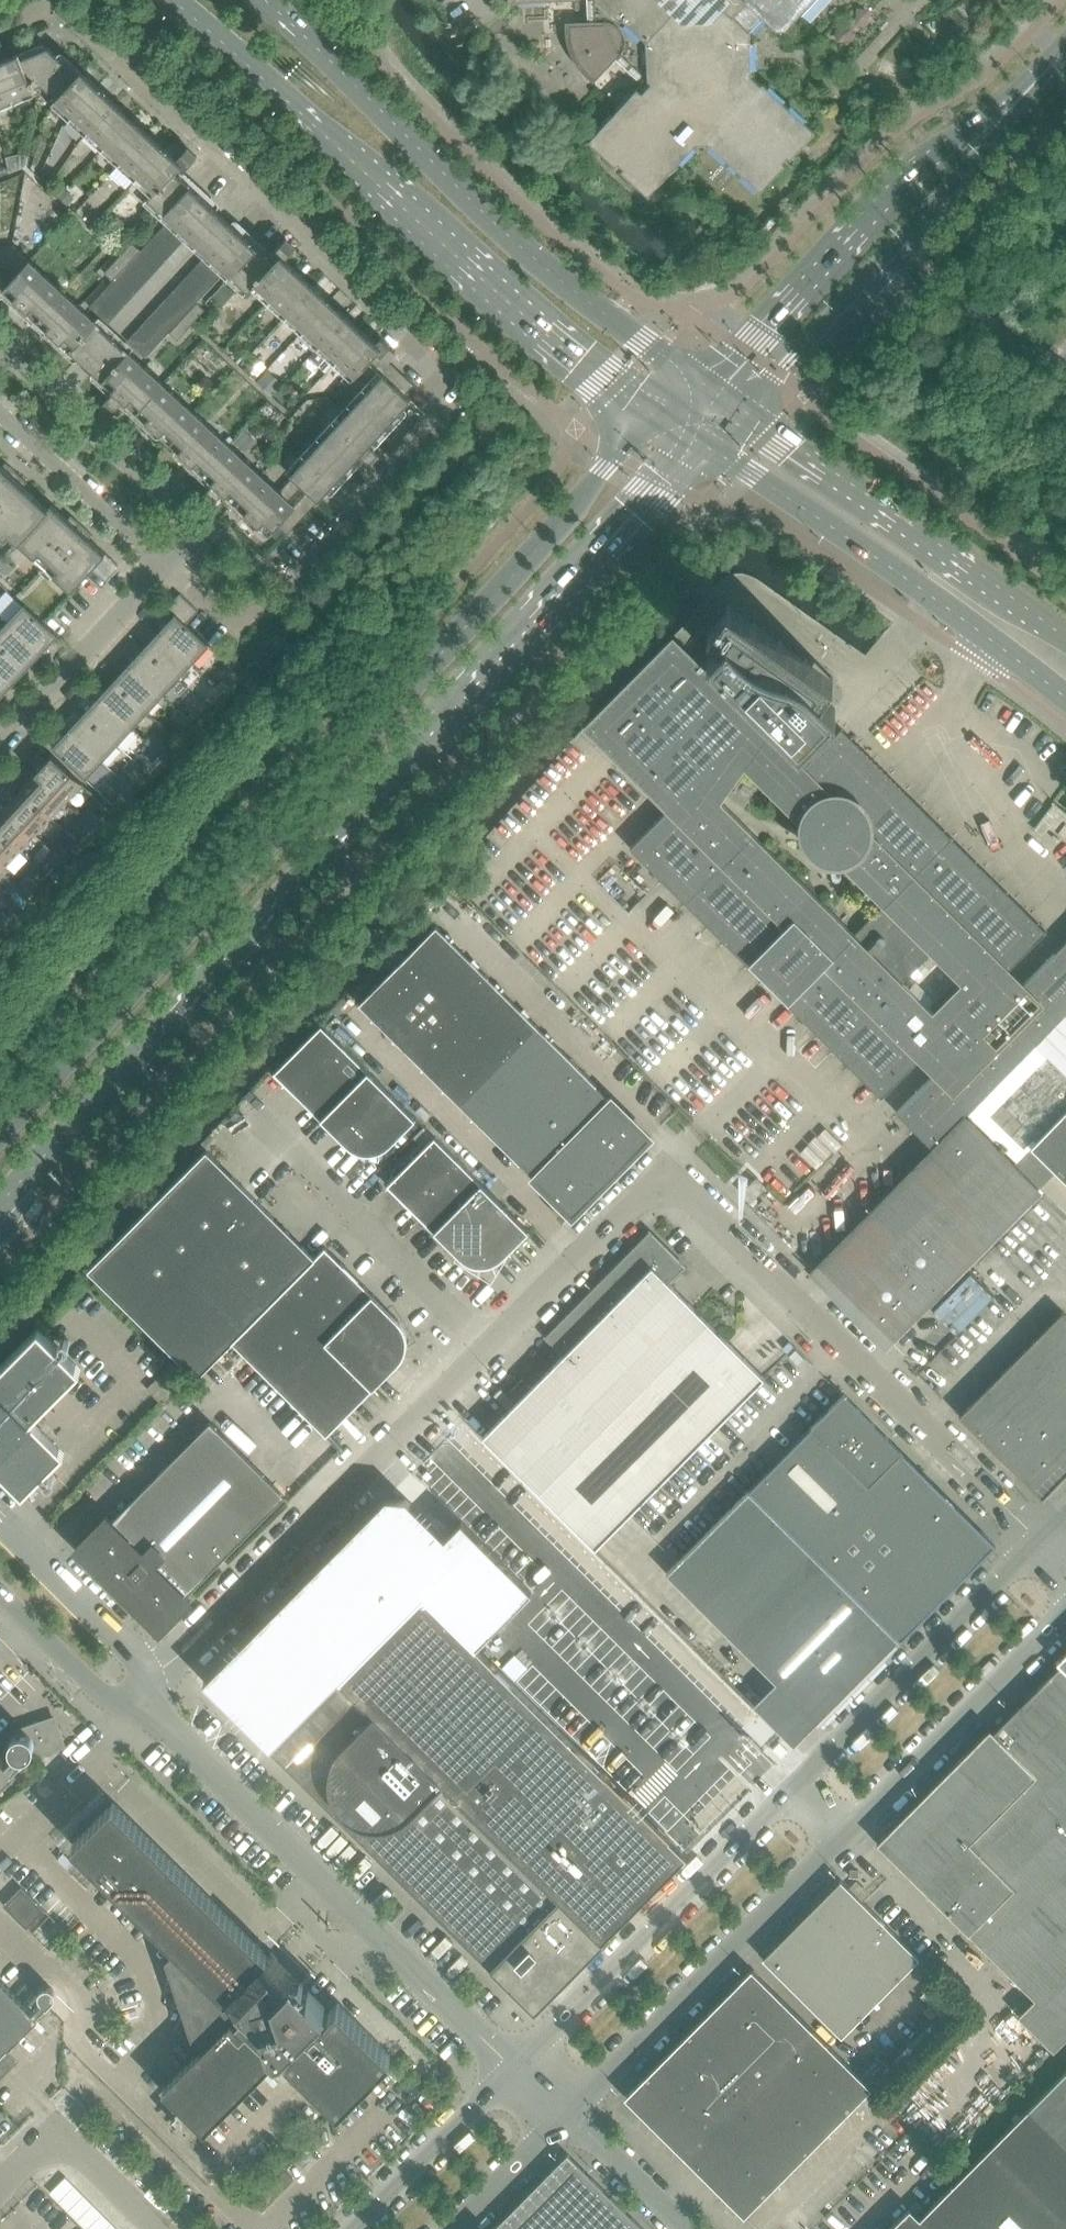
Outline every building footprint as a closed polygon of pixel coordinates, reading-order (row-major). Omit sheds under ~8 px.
[(812,0),(587,0),(588,31),(570,32),(572,43),(575,53),(580,62),(587,70),(595,78),(614,57),(642,83),(589,141),(616,166),(619,162),(624,167),(621,170),(648,195),(696,143),(708,142),(760,191),(785,164),(782,161),(787,156),(790,158),(815,131),(763,83),(761,84),(751,75),(752,75),(750,31),(762,18),(776,32),(786,31),(793,23),(792,22),(812,0)] [(963,50),(954,34),(938,42),(947,59),(963,50)] [(128,120),(48,47),(0,66),(0,108),(40,91),(102,148),(128,120)] [(218,204),(183,171),(197,156),(187,148),(173,162),(128,120),(102,148),(151,193),(147,198),(189,237),(198,245),(224,217),(216,210),(218,207),(218,204)] [(26,168),(28,154),(20,153),(20,154),(18,155),(19,169),(20,168),(26,168)] [(19,169),(18,155),(6,157),(9,172),(19,169)] [(74,197),(64,188),(57,195),(68,205),(74,197)] [(372,346),(282,262),(295,247),(286,239),(272,253),(237,221),(234,221),(231,224),(224,217),(198,245),(248,291),(252,286),(352,378),(359,371),(373,384),(382,373),(405,394),(414,384),(387,360),(395,351),(380,337),(372,346)] [(80,235),(68,224),(61,231),(73,242),(80,235)] [(182,242),(164,225),(156,234),(174,251),(182,242)] [(174,251),(156,234),(148,243),(166,260),(174,251)] [(131,260),(140,250),(133,243),(123,253),(131,260)] [(166,260),(148,243),(139,252),(158,268),(166,260)] [(12,245),(0,249),(0,298),(3,297),(73,361),(76,361),(79,358),(86,365),(112,337),(12,245)] [(158,268),(139,252),(131,261),(149,277),(158,268)] [(122,270),(131,260),(123,253),(114,263),(122,270)] [(219,275),(202,260),(194,269),(211,285),(219,275)] [(149,277),(131,261),(123,270),(141,286),(149,277)] [(112,280),(122,270),(114,263),(105,273),(112,280)] [(211,285),(194,269),(185,278),(203,294),(211,285)] [(141,286),(123,270),(115,279),(133,295),(141,286)] [(203,294),(185,278),(177,286),(195,302),(203,294)] [(133,295),(115,279),(107,288),(125,304),(133,295)] [(223,306),(235,293),(224,283),(212,296),(223,306)] [(195,302),(177,286),(169,295),(186,311),(195,302)] [(125,304),(107,288),(98,297),(116,313),(125,304)] [(186,311),(169,295),(161,305),(178,321),(186,311)] [(116,313),(98,297),(90,306),(108,323),(116,313)] [(191,325),(205,310),(197,303),(184,318),(191,325)] [(178,321),(161,305),(153,313),(170,329),(178,321)] [(170,329),(153,313),(144,322),(162,338),(170,329)] [(178,340),(191,325),(184,318),(170,332),(178,340)] [(162,338),(144,322),(136,331),(154,347),(162,338)] [(154,347),(136,331),(127,341),(145,357),(154,347)] [(145,368),(112,337),(86,365),(94,372),(91,375),(91,378),(110,396),(120,405),(156,438),(159,438),(162,435),(169,442),(188,422),(195,414),(145,368)] [(240,365),(247,358),(240,351),(233,359),(240,365)] [(256,379),(267,367),(257,357),(245,370),(256,379)] [(332,494),(364,459),(373,449),(406,414),(406,411),(403,408),(411,400),(405,394),(382,373),(373,384),(291,475),(293,478),(280,492),(295,507),(277,525),(287,534),(326,492),(329,494),(332,494)] [(280,492),(245,460),(195,414),(188,422),(169,442),(177,449),(174,452),(174,455),(210,488),(219,496),(255,529),(258,529),(261,526),(269,534),(277,525),(295,507),(280,492)] [(246,451),(254,441),(244,431),(235,441),(246,451)] [(23,485),(27,481),(6,462),(2,466),(0,464),(0,533),(5,538),(9,534),(17,541),(47,508),(23,485)] [(105,554),(88,538),(92,534),(71,515),(67,519),(51,504),(47,508),(17,541),(35,557),(39,553),(57,570),(53,575),(71,591),(93,567),(105,554)] [(119,566),(105,554),(93,567),(106,580),(119,566)] [(2,557),(0,560),(0,569),(6,574),(13,567),(2,557)] [(209,645),(186,623),(198,610),(180,593),(167,607),(175,614),(159,631),(193,663),(209,645)] [(841,728),(803,766),(792,755),(783,746),(791,735),(800,744),(832,712),(833,710),(836,707),(820,693),(833,678),(728,602),(708,630),(727,644),(704,668),(673,637),(584,727),(668,809),(630,848),(881,1097),(929,1049),(922,1041),(942,1021),(902,982),(931,953),(970,992),(990,972),(998,979),(1046,931),(841,728)] [(42,622),(24,605),(8,621),(42,652),(57,636),(42,622)] [(8,621),(0,630),(0,644),(27,669),(42,652),(8,621)] [(193,663),(159,631),(144,648),(177,679),(193,663)] [(0,644),(0,675),(11,685),(27,669),(0,644)] [(177,679),(144,648),(129,664),(163,695),(177,679)] [(163,695),(129,664),(114,680),(147,711),(163,695)] [(0,675),(0,698),(11,685),(0,675)] [(147,711),(114,680),(99,697),(132,728),(147,711)] [(132,728),(99,697),(83,713),(117,744),(132,728)] [(190,720),(179,710),(172,717),(183,727),(190,720)] [(117,744),(83,713),(69,730),(101,761),(117,744)] [(101,761),(69,730),(52,747),(86,779),(101,761)] [(166,747),(153,735),(147,742),(159,753),(166,747)] [(159,753),(147,742),(141,749),(153,760),(159,753)] [(82,783),(52,756),(36,773),(66,800),(82,783)] [(135,779),(123,768),(116,775),(129,786),(135,779)] [(66,800),(36,773),(21,789),(50,818),(66,800)] [(129,786),(116,775),(110,782),(123,793),(129,786)] [(50,818),(21,789),(5,806),(35,834),(50,818)] [(5,806),(0,812),(0,831),(20,850),(35,834),(5,806)] [(99,819),(89,809),(82,816),(93,825),(99,819)] [(93,825),(82,816),(76,823),(86,832),(93,825)] [(0,831),(0,862),(5,867),(20,850),(0,831)] [(68,852),(58,842),(52,849),(62,858),(68,852)] [(62,858),(52,849),(46,855),(56,865),(62,858)] [(38,884),(28,875),(22,882),(32,891),(38,884)] [(32,891),(22,882),(15,889),(26,898),(32,891)] [(0,910),(0,923),(2,924),(8,917),(0,910)] [(416,999),(431,984),(463,952),(436,926),(389,973),(416,999)] [(896,1112),(932,1147),(1065,1011),(1065,941),(896,1112)] [(456,1008),(488,977),(463,952),(431,984),(456,1008)] [(385,1030),(416,999),(389,973),(359,1004),(385,1030)] [(481,1033),(513,1002),(488,977),(456,1008),(441,1024),(466,1049),(481,1033)] [(410,1055),(441,1024),(456,1008),(431,984),(416,999),(385,1030),(410,1055)] [(506,1058),(537,1026),(513,1002),(481,1033),(506,1058)] [(968,1118),(1039,1187),(1055,1170),(1065,1180),(1065,1016),(968,1118)] [(297,1096),(345,1048),(321,1024),(274,1072),(297,1096)] [(435,1080),(466,1049),(441,1024),(410,1055),(435,1080)] [(516,1098),(531,1082),(562,1051),(537,1026),(506,1058),(491,1073),(516,1098)] [(460,1105),(491,1073),(506,1058),(481,1033),(466,1049),(435,1080),(460,1105)] [(321,1119),(369,1071),(345,1048),(297,1096),(321,1119)] [(556,1107),(587,1076),(562,1051),(531,1082),(556,1107)] [(416,1118),(369,1071),(321,1119),(346,1144),(347,1144),(352,1149),(359,1152),(366,1153),(373,1153),(380,1151),(387,1147),(390,1144),(416,1118)] [(485,1129),(516,1098),(491,1073),(460,1105),(485,1129)] [(581,1132),(612,1101),(587,1076),(556,1107),(541,1123),(566,1148),(581,1132)] [(510,1154),(541,1123),(556,1107),(531,1082),(516,1098),(485,1129),(510,1154)] [(649,1137),(612,1101),(581,1132),(618,1168),(649,1137)] [(902,1324),(1039,1187),(968,1118),(815,1273),(825,1282),(854,1312),(855,1311),(880,1335),(880,1334),(883,1335),(886,1335),(888,1333),(889,1330),(888,1327),(896,1318),(902,1324)] [(535,1179),(566,1148),(541,1123),(510,1154),(535,1179)] [(574,1213),(618,1168),(581,1132),(566,1148),(535,1179),(572,1215),(574,1213)] [(411,1208),(458,1160),(434,1137),(387,1185),(411,1208)] [(142,1324),(261,1204),(206,1150),(87,1270),(142,1324)] [(434,1232),(482,1184),(458,1160),(411,1208),(434,1232)] [(750,1202),(766,1186),(756,1177),(741,1193),(750,1202)] [(529,1230),(482,1184),(434,1232),(460,1257),(460,1256),(463,1259),(465,1261),(472,1264),(479,1265),(487,1265),(494,1263),(500,1259),(503,1256),(529,1230)] [(233,1343),(315,1257),(261,1204),(142,1324),(197,1378),(233,1343)] [(595,1548),(763,1378),(764,1377),(669,1283),(685,1267),(649,1231),(576,1305),(576,1311),(564,1323),(561,1320),(545,1336),(564,1354),(483,1436),(595,1548)] [(326,1340),(372,1293),(325,1247),(315,1257),(233,1343),(278,1388),(302,1364),(326,1340)] [(407,1343),(406,1336),(404,1329),(401,1323),(398,1319),(372,1293),(326,1340),(373,1388),(398,1363),(401,1359),(402,1357),(405,1350),(407,1343)] [(1065,1474),(1065,1315),(1062,1311),(959,1415),(1000,1456),(1042,1497),(1065,1474)] [(81,1369),(62,1351),(69,1345),(70,1342),(69,1340),(66,1338),(63,1338),(60,1340),(56,1345),(38,1327),(0,1366),(0,1464),(8,1473),(26,1492),(40,1478),(47,1471),(64,1453),(31,1420),(81,1369)] [(373,1388),(326,1340),(302,1364),(350,1411),(373,1388)] [(163,1404),(189,1378),(173,1362),(147,1388),(163,1404)] [(350,1411),(302,1364),(278,1388),(326,1435),(350,1411)] [(530,1387),(522,1379),(509,1392),(517,1400),(530,1387)] [(749,1490),(666,1573),(740,1646),(741,1645),(755,1638),(760,1648),(772,1670),(778,1679),(776,1681),(799,1704),(818,1724),(996,1545),(903,1453),(889,1438),(844,1394),(749,1490)] [(186,1595),(281,1500),(285,1495),(210,1421),(111,1521),(106,1516),(75,1548),(108,1581),(112,1581),(115,1584),(114,1587),(115,1590),(117,1592),(120,1593),(123,1591),(126,1595),(126,1599),(159,1631),(191,1600),(186,1595)] [(601,1939),(753,1787),(664,1699),(621,1740),(565,1686),(555,1696),(522,1664),(507,1679),(424,1597),(270,1747),(535,2010),(603,1941),(601,1939)] [(1057,1661),(1060,1664),(1065,1670),(1065,1652),(1057,1661)] [(1065,2038),(1065,1670),(1060,1664),(993,1731),(990,1728),(877,1842),(1035,1998),(1018,2015),(1054,2050),(1065,2038)] [(14,1771),(13,1770),(23,1761),(28,1755),(30,1754),(49,1748),(52,1746),(56,1742),(57,1739),(58,1734),(56,1730),(55,1728),(51,1725),(46,1724),(42,1724),(17,1732),(15,1733),(11,1737),(9,1741),(9,1746),(10,1750),(2,1759),(0,1757),(0,1786),(14,1771)] [(267,1955),(113,1802),(96,1819),(30,1754),(28,1755),(23,1761),(89,1826),(72,1844),(179,1950),(169,1960),(197,2045),(202,2049),(163,2089),(204,2130),(273,2061),(270,2057),(275,2052),(284,2049),(288,2053),(286,2055),(338,2107),(391,2055),(338,2002),(329,2011),(299,1982),(295,1979),(289,1979),(266,1956),(267,1955)] [(919,1957),(863,1902),(840,1879),(763,1957),(841,2035),(919,1957)] [(44,1910),(21,1887),(4,1905),(27,1927),(44,1910)] [(50,1950),(79,1920),(73,1914),(61,1926),(49,1915),(32,1933),(50,1950)] [(744,2216),(871,2087),(753,1970),(649,2075),(644,2082),(641,2089),(641,2098),(643,2106),(648,2113),(654,2119),(662,2122),(693,2130),(686,2158),(744,2216)] [(0,1979),(0,2054),(7,2047),(8,2047),(38,2017),(37,2016),(46,2006),(47,2006),(53,2000),(55,1996),(55,1993),(53,1988),(49,1986),(46,1986),(42,1987),(39,1990),(38,1993),(39,1997),(41,2000),(31,2010),(0,1979)] [(1028,2108),(1065,2146),(1065,2070),(1028,2108)] [(1028,2108),(988,2149),(1065,2227),(1065,2146),(1028,2108)] [(988,2149),(948,2189),(988,2228),(1065,2228),(1065,2227),(988,2149)] [(584,2170),(568,2154),(553,2169),(493,2228),(644,2228),(584,2170)] [(70,2179),(51,2197),(60,2206),(79,2188),(70,2179)] [(79,2188),(60,2206),(69,2215),(88,2197),(79,2188)] [(948,2189),(920,2217),(931,2228),(988,2228),(948,2189)] [(88,2197),(69,2215),(78,2224),(97,2206),(88,2197)] [(78,2224),(83,2228),(91,2228),(106,2215),(97,2206),(78,2224)] [(920,2217),(910,2207),(888,2228),(931,2228),(920,2217)] [(91,2228),(110,2228),(115,2224),(106,2215),(91,2228)]
